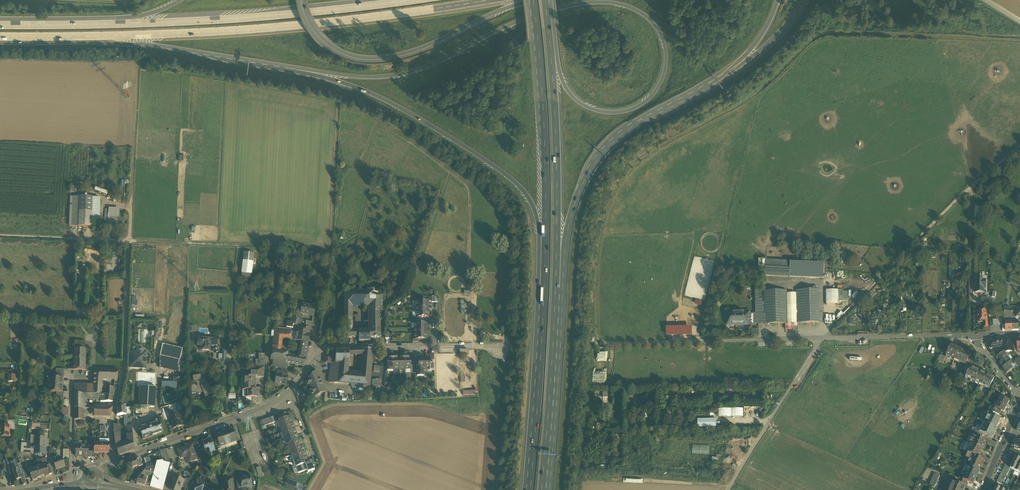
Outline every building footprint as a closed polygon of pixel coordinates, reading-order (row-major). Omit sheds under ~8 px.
[(79,227),(80,197),(71,197),(70,226),(79,227)] [(93,197),(80,197),(79,227),(92,227),(92,218),(93,197)] [(100,198),(93,197),(92,218),(100,218),(100,198)] [(114,209),(106,209),(105,222),(124,223),(125,214),(113,213),(114,209)] [(254,254),(244,253),(242,273),(251,274),(254,254)] [(788,261),(766,260),(765,267),(788,269),(788,261)] [(824,264),(790,263),(790,278),(824,279),(824,264)] [(788,269),(765,267),(765,276),(789,278),(790,269),(788,269)] [(975,293),(984,293),(984,288),(986,288),(986,280),(975,280),(975,293)] [(761,288),(755,288),(755,302),(756,302),(756,314),(763,314),(763,303),(761,299),(759,299),(759,291),(761,291),(761,288)] [(827,290),(827,304),(844,304),(843,299),(848,299),(848,291),(844,291),(844,289),(827,290)] [(786,290),(764,291),(765,323),(765,324),(787,324),(786,290)] [(819,290),(796,290),(796,293),(797,323),(819,323),(819,290)] [(368,292),(345,292),(345,306),(351,306),(368,306),(368,292)] [(382,296),(373,292),(368,292),(368,306),(369,306),(370,331),(370,332),(380,332),(380,313),(382,313),(383,296),(382,296)] [(315,307),(302,305),(301,313),(313,315),(315,307)] [(85,317),(85,307),(76,307),(76,317),(85,317)] [(1012,309),(1004,308),(1004,316),(1006,316),(1011,317),(1012,317),(1012,313),(1012,309)] [(986,310),(977,311),(977,315),(976,315),(977,318),(978,318),(978,321),(983,321),(987,320),(986,310)] [(749,312),(739,313),(739,314),(733,314),(733,313),(727,313),(727,325),(737,325),(737,324),(743,324),(743,325),(749,325),(749,323),(749,314),(749,312)] [(756,314),(749,314),(749,323),(765,323),(764,314),(763,314),(756,314)] [(301,319),(291,317),(290,322),(294,323),(294,324),(298,325),(301,326),(301,324),(300,324),(301,319)] [(301,326),(298,325),(297,332),(309,334),(310,328),(303,327),(304,326),(301,326)] [(666,336),(692,335),(692,327),(666,328),(666,336)] [(287,331),(275,330),(273,350),(281,352),(283,339),(286,339),(287,331)] [(370,331),(359,331),(359,338),(359,342),(370,342),(370,338),(370,332),(370,331)] [(297,332),(296,332),(295,340),(301,342),(308,343),(309,335),(309,334),(297,332)] [(1001,337),(987,340),(988,348),(1002,345),(1001,337)] [(1010,337),(1003,339),(1005,353),(1013,351),(1010,337)] [(209,339),(198,338),(198,345),(201,345),(203,347),(202,351),(209,351),(209,345),(209,339)] [(308,343),(301,342),(300,352),(301,352),(301,357),(305,358),(308,343)] [(183,350),(162,345),(160,357),(180,361),(183,350)] [(959,349),(951,345),(950,348),(948,350),(946,356),(955,360),(959,349)] [(231,348),(223,348),(223,362),(229,363),(229,358),(227,358),(227,352),(231,352),(231,348)] [(85,349),(75,349),(75,369),(85,370),(85,349)] [(971,355),(959,349),(955,360),(966,365),(967,361),(968,361),(971,355)] [(281,352),(273,350),(271,360),(274,360),(287,363),(288,354),(289,353),(281,352)] [(350,351),(337,351),(336,363),(340,363),(348,363),(349,363),(349,355),(350,351)] [(146,363),(146,352),(144,352),(137,352),(131,352),(130,362),(131,362),(145,363),(146,363)] [(262,354),(259,354),(259,360),(256,360),(256,367),(264,367),(264,361),(262,361),(262,354)] [(301,357),(288,354),(287,363),(304,366),(305,358),(301,357)] [(945,358),(941,355),(937,361),(943,363),(945,358)] [(372,357),(362,356),(361,375),(360,386),(369,387),(372,357)] [(1001,361),(999,362),(1003,368),(1010,362),(1011,361),(1007,356),(1006,357),(1001,361)] [(180,361),(160,357),(161,368),(180,372),(180,361)] [(430,359),(418,359),(418,361),(417,361),(417,366),(417,373),(417,376),(423,376),(423,371),(430,371),(429,365),(430,365),(430,361),(430,359)] [(287,363),(274,360),(273,366),(286,368),(287,363)] [(1010,362),(1003,368),(1007,374),(1012,370),(1010,367),(1013,365),(1010,362)] [(336,363),(331,363),(329,383),(338,384),(340,363),(336,363)] [(348,363),(340,363),(338,384),(346,384),(347,374),(348,363)] [(971,367),(968,373),(965,377),(966,378),(964,381),(969,383),(970,380),(981,386),(986,375),(971,367)] [(108,369),(94,369),(94,377),(94,382),(102,382),(102,378),(108,378),(108,369)] [(117,370),(108,369),(108,378),(117,378),(117,370)] [(324,392),(316,371),(307,381),(310,385),(311,384),(312,386),(310,387),(315,396),(324,392)] [(962,375),(959,381),(963,383),(964,381),(966,378),(965,377),(968,373),(965,371),(962,375)] [(361,375),(352,374),(351,385),(360,386),(361,375)] [(205,380),(202,381),(201,379),(201,375),(195,376),(196,376),(193,377),(194,386),(191,386),(192,395),(192,394),(197,393),(197,394),(198,394),(197,391),(202,390),(205,397),(212,394),(208,385),(207,385),(205,380)] [(279,375),(278,375),(276,383),(286,385),(287,377),(284,376),(279,375)] [(994,379),(986,375),(981,386),(989,389),(991,384),(994,379)] [(253,377),(244,377),(244,385),(246,385),(246,390),(247,390),(255,390),(255,378),(255,377),(253,377)] [(57,378),(50,378),(49,378),(51,378),(50,384),(49,384),(49,385),(50,385),(50,391),(49,391),(49,392),(57,392),(62,393),(63,379),(57,378)] [(102,382),(94,382),(94,385),(88,385),(87,394),(92,394),(101,395),(101,394),(101,391),(102,382)] [(88,385),(74,384),(74,393),(82,394),(85,394),(87,394),(88,385)] [(156,387),(141,386),(140,407),(155,408),(156,387)] [(82,394),(74,393),(74,408),(83,409),(85,409),(85,399),(85,394),(82,394)] [(110,395),(109,395),(108,395),(103,394),(101,394),(101,395),(101,400),(101,402),(112,402),(113,395),(110,395)] [(1009,401),(1001,397),(995,407),(1004,412),(1009,401)] [(183,401),(176,403),(178,410),(185,408),(183,401)] [(107,407),(99,407),(99,416),(107,416),(107,409),(107,407)] [(83,409),(74,408),(74,420),(83,420),(83,409)] [(680,410),(677,415),(683,418),(686,412),(680,410)] [(985,422),(997,428),(1001,420),(989,414),(985,422)] [(178,415),(170,418),(174,428),(182,426),(181,423),(182,422),(181,418),(179,418),(178,415)] [(282,420),(279,421),(281,427),(292,423),(290,417),(287,418),(284,419),(282,420)] [(735,417),(715,418),(715,428),(735,427),(735,417)] [(715,428),(715,418),(695,418),(695,428),(715,428)] [(159,422),(139,429),(143,439),(163,432),(159,422)] [(997,428),(985,422),(981,429),(980,431),(980,432),(982,433),(992,438),(997,428)] [(50,424),(33,423),(33,428),(41,429),(41,431),(47,431),(47,430),(50,430),(50,424)] [(292,423),(281,427),(283,433),(294,429),(292,423)] [(0,426),(0,436),(10,436),(10,430),(10,426),(8,426),(0,426)] [(237,441),(233,429),(227,431),(231,443),(237,441)] [(294,429),(283,433),(285,438),(296,434),(294,429)] [(227,431),(226,432),(225,431),(222,432),(223,433),(221,433),(225,445),(231,443),(227,431)] [(221,433),(216,435),(218,442),(220,447),(225,445),(221,433)] [(296,434),(285,438),(287,444),(289,444),(298,440),(296,434)] [(979,438),(975,436),(975,437),(971,445),(983,450),(987,442),(979,438)] [(1016,438),(1012,446),(1019,450),(1019,440),(1016,438)] [(211,439),(202,442),(205,450),(209,449),(210,454),(215,452),(211,439)] [(120,445),(115,446),(118,456),(119,456),(134,451),(134,450),(133,440),(128,442),(120,445)] [(298,440),(289,444),(291,449),(302,445),(300,440),(298,440)] [(971,445),(966,442),(962,450),(966,452),(968,453),(979,458),(983,450),(971,445)] [(710,454),(710,444),(694,444),(694,454),(710,454)] [(76,445),(76,449),(76,457),(88,457),(88,452),(88,445),(76,445)] [(192,445),(178,450),(181,459),(186,457),(188,463),(198,460),(192,445)] [(302,445),(291,449),(293,455),(304,451),(302,445)] [(40,447),(34,447),(34,454),(37,454),(37,453),(42,454),(42,455),(46,455),(46,448),(40,447)] [(170,464),(166,450),(160,451),(163,462),(170,464)] [(304,451),(293,455),(295,461),(306,457),(304,451)] [(979,458),(968,453),(966,457),(968,459),(967,461),(972,464),(970,467),(979,471),(984,461),(979,458)] [(306,457),(295,461),(297,466),(297,467),(305,464),(308,463),(308,462),(306,457)] [(62,458),(53,462),(56,470),(65,466),(62,458)] [(140,458),(129,462),(131,468),(139,466),(139,467),(142,466),(140,458)] [(1016,458),(1015,458),(1014,461),(1013,464),(1011,466),(1010,469),(1015,471),(1019,461),(1019,460),(1016,458)] [(312,461),(308,462),(308,463),(305,464),(307,470),(308,472),(314,470),(313,467),(314,467),(312,461)] [(163,462),(146,465),(143,468),(161,472),(163,462)] [(170,464),(163,462),(161,472),(167,473),(170,464)] [(20,463),(17,464),(17,463),(11,465),(15,480),(21,479),(22,479),(20,475),(23,474),(23,471),(20,463)] [(305,464),(297,467),(297,466),(296,467),(298,473),(307,470),(305,464)] [(46,466),(42,467),(42,466),(37,467),(38,469),(40,477),(45,476),(46,477),(49,476),(49,475),(46,466)] [(979,471),(970,467),(967,474),(976,478),(979,471)] [(34,468),(29,470),(31,478),(32,480),(33,480),(33,481),(37,480),(37,479),(41,478),(40,477),(38,469),(34,470),(34,468)] [(143,468),(136,475),(138,477),(145,479),(146,476),(159,479),(165,480),(167,473),(161,472),(143,468)] [(967,474),(966,473),(962,480),(969,482),(973,484),(976,478),(967,474)] [(934,474),(929,485),(934,488),(940,476),(934,474)] [(145,479),(138,477),(137,484),(145,486),(147,479),(145,479)] [(169,489),(181,489),(182,487),(184,481),(174,477),(169,489)] [(195,481),(197,485),(193,487),(194,489),(202,489),(205,483),(205,482),(203,477),(195,481)] [(250,477),(240,479),(242,487),(242,488),(248,487),(249,488),(252,487),(250,477)] [(159,479),(157,485),(156,489),(159,489),(163,489),(165,480),(159,479)] [(225,482),(224,481),(221,482),(222,489),(235,489),(234,489),(233,480),(225,482)]
